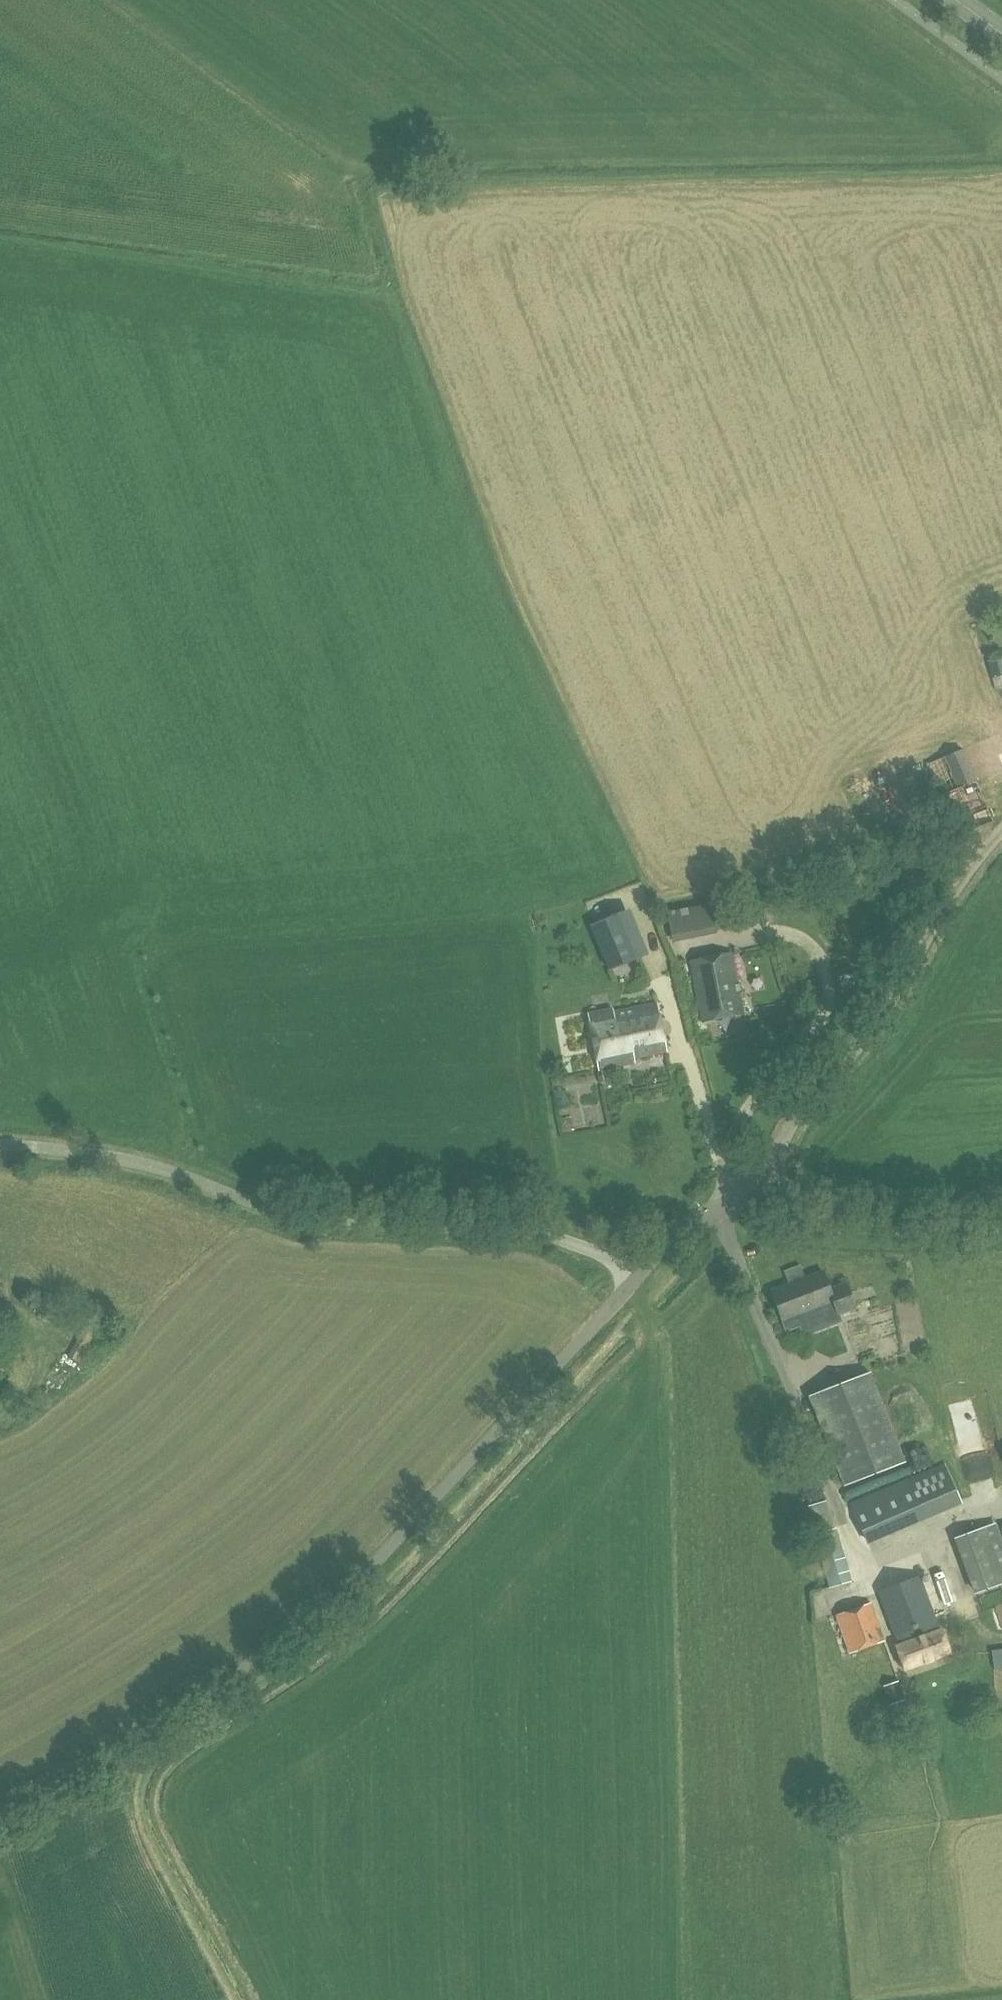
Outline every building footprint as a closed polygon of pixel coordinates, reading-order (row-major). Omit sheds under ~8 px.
[(1001,678),(1001,659),(988,663),(993,680),(1001,678)] [(927,764),(957,838),(995,822),(964,749),(927,764)] [(668,910),(672,934),(728,924),(723,900),(668,910)] [(592,925),(611,972),(650,956),(631,908),(592,925)] [(694,979),(702,1022),(744,1013),(732,952),(691,960),(695,978),(694,979)] [(612,1009),(589,1014),(599,1070),(635,1063),(634,1057),(667,1051),(657,1003),(633,1008),(613,1012),(612,1009)] [(558,1051),(560,1068),(572,1066),(571,1050),(558,1051)] [(837,1323),(834,1316),(856,1308),(846,1283),(830,1289),(823,1271),(771,1291),(783,1321),(802,1314),(809,1334),(837,1323)] [(809,1396),(844,1486),(905,1462),(870,1372),(809,1396)] [(972,1472),(993,1470),(989,1445),(968,1448),(972,1472)] [(852,1504),(867,1540),(961,1500),(946,1464),(852,1504)] [(816,1534),(831,1587),(851,1581),(836,1528),(835,1529),(826,1500),(809,1505),(817,1534),(816,1534)] [(977,1593),(1001,1584),(1001,1543),(995,1524),(957,1538),(977,1593)] [(897,1646),(905,1670),(950,1653),(941,1630),(940,1630),(920,1577),(879,1592),(899,1645),(897,1646)] [(837,1615),(850,1653),(884,1641),(871,1603),(837,1615)] [(995,1671),(1001,1670),(1001,1648),(992,1650),(995,1671)] [(885,1686),(891,1705),(904,1700),(898,1681),(885,1686)]
